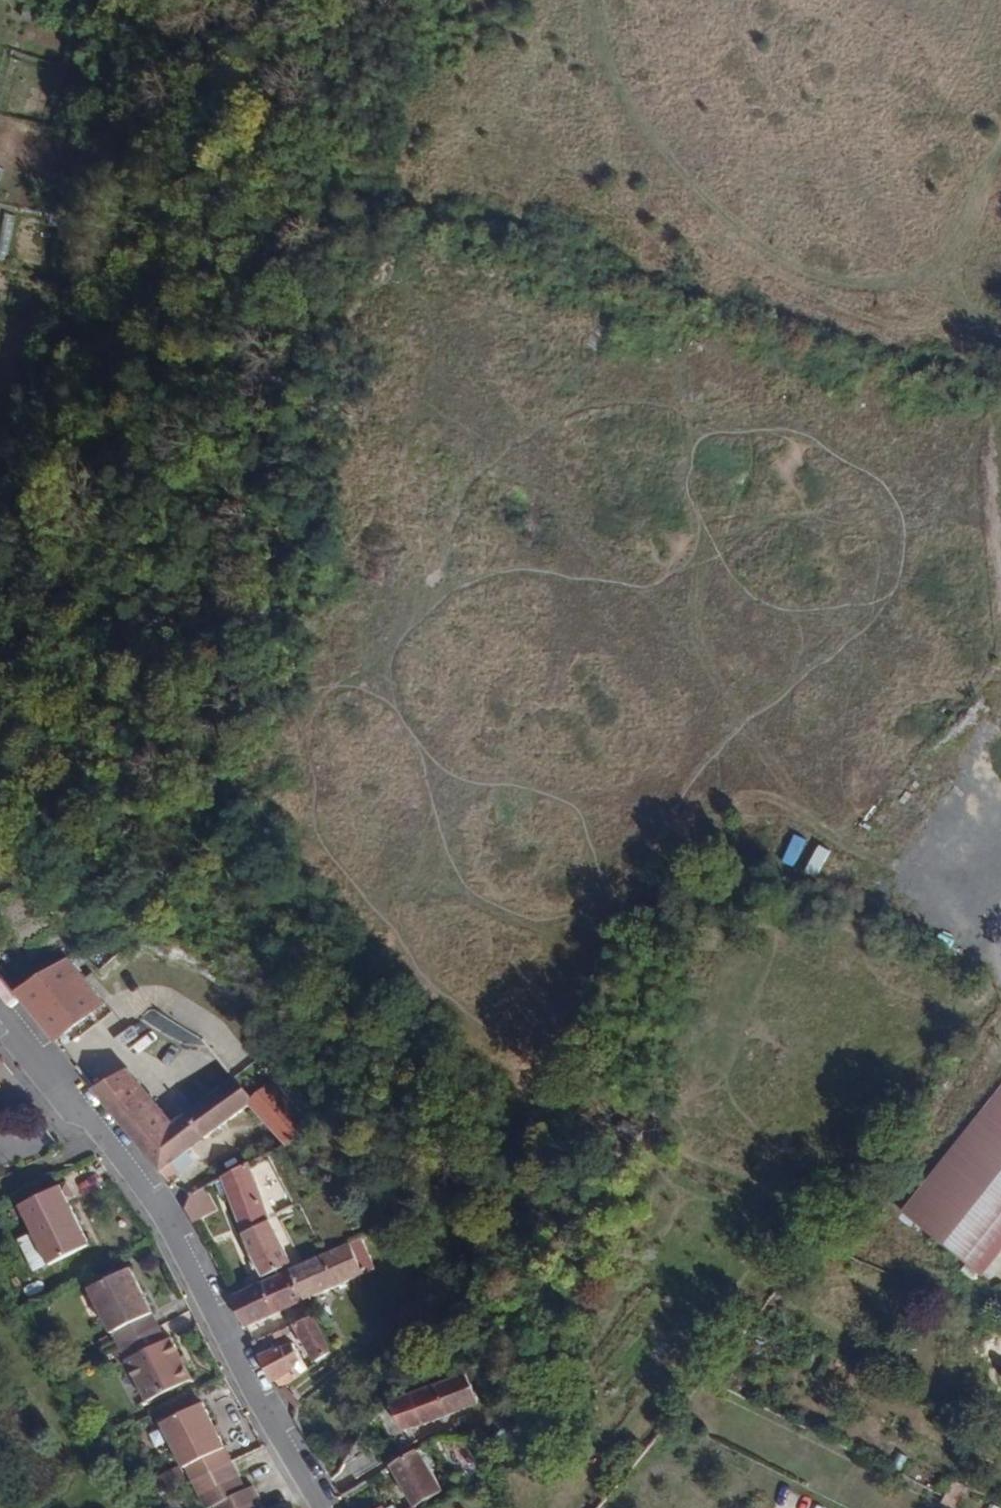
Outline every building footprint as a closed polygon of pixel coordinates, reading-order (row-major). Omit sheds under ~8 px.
[(104,994),(70,951),(48,966),(84,1012),(104,994)] [(84,1012),(48,966),(23,984),(60,1032),(84,1012)] [(252,1047),(239,1030),(230,1038),(246,1056),(254,1050),(252,1047)] [(95,1089),(96,1090),(161,1170),(191,1147),(204,1137),(185,1114),(173,1124),(128,1069),(124,1065),(95,1089)] [(190,1111),(231,1077),(228,1074),(209,1090),(198,1076),(176,1095),(187,1109),(183,1112),(185,1114),(190,1111)] [(208,1134),(247,1102),(280,1142),(301,1125),(267,1084),(249,1099),(231,1077),(190,1111),(208,1134)] [(1000,1261),(1000,1090),(904,1211),(991,1274),(1000,1261)] [(208,1134),(190,1111),(185,1114),(204,1137),(208,1134)] [(263,1152),(275,1145),(270,1138),(259,1145),(263,1152)] [(179,1173),(176,1170),(182,1165),(178,1159),(192,1147),(191,1147),(161,1170),(172,1183),(177,1179),(175,1177),(179,1173)] [(220,1175),(239,1227),(249,1252),(262,1274),(291,1259),(270,1220),(269,1216),(247,1161),(220,1175)] [(88,1242),(67,1200),(74,1197),(66,1180),(17,1205),(22,1214),(47,1263),(88,1242)] [(217,1209),(202,1186),(189,1194),(190,1196),(187,1208),(195,1224),(217,1209)] [(22,1214),(17,1205),(10,1209),(14,1217),(22,1214)] [(305,1299),(363,1274),(353,1251),(364,1246),(360,1237),(327,1251),(291,1266),(305,1299)] [(157,1322),(127,1265),(87,1286),(109,1330),(112,1329),(119,1342),(157,1322)] [(305,1299),(291,1266),(235,1290),(249,1323),(301,1300),(305,1299)] [(331,1353),(310,1315),(294,1323),(317,1363),(331,1353)] [(164,1337),(157,1322),(119,1342),(126,1358),(177,1345),(171,1334),(164,1337)] [(192,1375),(177,1345),(126,1358),(147,1398),(192,1375)] [(310,1369),(298,1352),(286,1356),(279,1346),(257,1355),(269,1377),(273,1376),(279,1386),(288,1386),(310,1369)] [(411,1425),(484,1397),(470,1365),(418,1385),(396,1398),(411,1425)] [(233,1461),(204,1403),(163,1423),(188,1471),(190,1471),(194,1480),(233,1461)] [(501,1445),(520,1428),(509,1414),(491,1433),(501,1445)] [(420,1446),(391,1462),(416,1504),(409,1507),(419,1507),(446,1491),(420,1446)] [(240,1475),(233,1461),(194,1480),(201,1494),(240,1475)] [(240,1475),(201,1494),(208,1507),(209,1507),(215,1505),(247,1490),(240,1475)] [(253,1486),(247,1490),(215,1505),(216,1507),(243,1507),(260,1500),(253,1486)] [(260,1500),(243,1507),(264,1507),(260,1500)]
